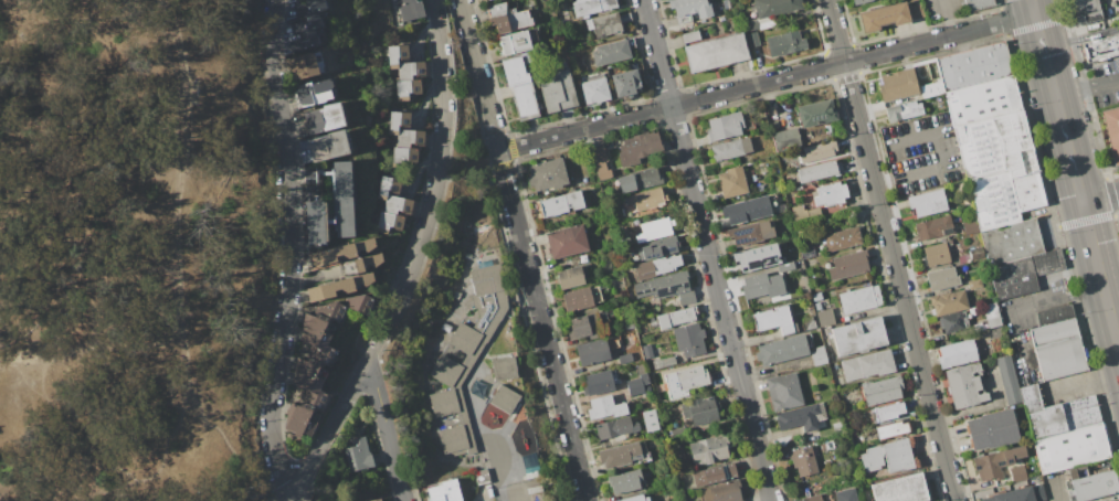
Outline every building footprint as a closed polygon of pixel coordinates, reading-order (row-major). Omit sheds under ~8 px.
[(324,0),(305,4),(294,8),(295,15),(302,14),(309,12),(326,9),(324,0)] [(415,1),(420,0),(423,17),(401,21),(397,0),(415,0),(415,1)] [(577,2),(576,0),(615,0),(616,8),(576,17),(572,2),(577,2)] [(669,9),(667,0),(706,0),(707,4),(710,3),(712,17),(705,18),(705,15),(697,18),(696,13),(690,14),(692,19),(677,22),(674,8),(669,9)] [(758,18),(754,0),(801,0),(803,9),(798,11),(796,9),(758,18)] [(858,12),(904,0),(909,21),(894,24),(894,22),(879,25),(879,29),(863,32),(858,12)] [(969,14),(965,0),(996,0),(997,7),(969,14)] [(1084,15),(1086,24),(1104,20),(1099,0),(1086,0),(1070,4),(1074,18),(1084,15)] [(487,7),(505,2),(507,10),(515,8),(516,13),(528,10),(529,19),(531,18),(534,25),(497,33),(495,24),(492,25),(487,7)] [(908,6),(921,2),(925,17),(911,20),(908,6)] [(585,19),(617,11),(623,31),(620,31),(621,34),(593,41),(591,29),(588,30),(585,19)] [(302,14),(309,12),(310,15),(323,12),(324,18),(318,19),(304,22),(302,14)] [(318,19),(304,22),(298,23),(299,25),(291,28),(293,33),(300,31),(319,26),(320,26),(318,19)] [(743,25),(757,22),(759,29),(746,32),(743,25)] [(300,31),(319,26),(321,34),(316,35),(309,38),(302,39),(300,31)] [(498,36),(528,30),(531,42),(529,42),(530,50),(503,56),(498,36)] [(682,34),(698,30),(700,39),(684,43),(682,34)] [(766,38),(798,30),(800,40),(804,39),(806,50),(771,58),(766,38)] [(725,36),(741,32),(748,58),(731,63),(725,36)] [(746,34),(757,32),(760,46),(749,50),(746,34)] [(316,35),(309,38),(302,39),(297,40),(298,43),(289,45),(292,51),(318,44),(316,35)] [(707,41),(725,36),(731,63),(714,67),(707,41)] [(1080,45),(1118,36),(1118,60),(1087,68),(1080,45)] [(597,46),(626,40),(631,57),(597,66),(593,52),(598,51),(597,46)] [(682,46),(707,41),(714,67),(689,73),(682,46)] [(947,94),(938,58),(1006,41),(1015,76),(947,94)] [(388,68),(386,46),(407,44),(408,62),(395,63),(397,68),(388,68)] [(287,58),(312,52),(317,73),(293,79),(287,58)] [(500,61),(520,56),(524,73),(529,72),(539,116),(518,121),(509,86),(507,87),(500,61)] [(395,63),(408,62),(423,61),(424,77),(419,78),(398,81),(397,68),(395,63)] [(552,70),(568,66),(577,104),(561,107),(552,70)] [(879,76),(912,68),(919,94),(882,103),(878,86),(882,85),(879,76)] [(537,74),(552,70),(561,107),(546,111),(537,74)] [(611,75),(636,70),(641,88),(634,89),(635,93),(615,97),(611,75)] [(956,129),(947,94),(1015,76),(1024,111),(956,129)] [(393,81),(398,81),(419,78),(420,94),(407,95),(407,100),(395,102),(393,81)] [(580,84),(588,82),(588,79),(593,78),(593,81),(604,78),(610,98),(584,105),(580,84)] [(297,108),(292,86),(309,82),(310,84),(327,81),(330,82),(331,86),(328,89),(330,98),(323,100),(323,103),(297,108)] [(920,87),(940,82),(943,94),(922,98),(920,87)] [(798,108),(831,100),(833,110),(835,110),(837,119),(800,128),(798,119),(800,119),(798,108)] [(308,135),(303,114),(323,108),(321,106),(337,102),(344,125),(308,135)] [(885,108),(915,102),(916,104),(920,103),(922,115),(888,122),(885,108)] [(1102,111),(1118,107),(1118,165),(1116,166),(1102,111)] [(387,134),(389,111),(409,113),(408,130),(395,129),(395,135),(387,134)] [(708,119),(740,111),(743,127),(740,128),(742,135),(708,142),(706,130),(710,129),(708,119)] [(1048,207),(1024,111),(956,129),(982,233),(1023,222),(1021,214),(1048,207)] [(773,134),(796,128),(801,146),(778,151),(773,134)] [(313,162),(307,141),(326,137),(326,135),(344,129),(350,152),(313,162)] [(395,129),(408,130),(423,131),(421,148),(415,148),(394,147),(395,135),(395,129)] [(620,167),(616,152),(619,151),(617,146),(622,143),(621,139),(655,130),(661,151),(636,157),(637,162),(620,167)] [(711,146),(749,136),(752,151),(715,161),(711,146)] [(803,148),(835,140),(837,151),(834,152),(835,156),(800,164),(799,157),(805,156),(803,148)] [(391,146),(394,147),(415,148),(414,163),(401,163),(401,168),(389,167),(391,146)] [(590,150),(605,147),(609,160),(604,161),(606,170),(611,169),(613,177),(598,181),(590,150)] [(528,166),(561,158),(567,183),(561,184),(562,188),(553,190),(552,188),(535,193),(532,185),(529,186),(527,177),(530,175),(528,166)] [(336,236),(332,162),(350,161),(350,163),(353,163),(353,173),(351,173),(351,192),(353,192),(353,209),(352,209),(353,224),(356,224),(357,235),(336,236)] [(798,170),(835,161),(838,173),(801,183),(798,170)] [(725,170),(740,166),(747,193),(724,199),(717,174),(726,172),(725,170)] [(616,177),(655,168),(658,177),(662,175),(663,183),(621,193),(619,185),(616,185),(615,180),(617,180),(616,177)] [(302,171),(303,199),(320,198),(319,175),(330,174),(330,169),(302,171)] [(376,199),(381,177),(400,180),(397,198),(386,194),(384,200),(376,199)] [(816,188),(830,184),(830,183),(838,181),(840,184),(844,183),(847,196),(843,198),(844,202),(825,206),(825,204),(816,206),(814,198),(819,195),(816,188)] [(624,196),(661,188),(662,195),(667,194),(668,200),(664,201),(664,204),(636,212),(634,203),(626,205),(624,196)] [(907,198),(942,189),(947,210),(916,217),(914,207),(909,207),(907,198)] [(538,201),(581,191),(584,207),(572,211),(571,207),(567,209),(568,212),(542,217),(538,201)] [(386,194),(397,198),(412,200),(409,217),(403,216),(382,212),(384,200),(386,194)] [(720,207),(752,200),(757,220),(729,226),(727,217),(722,218),(720,207)] [(304,202),(325,201),(327,243),(306,244),(304,202)] [(791,207),(803,204),(804,211),(819,207),(821,215),(794,222),(791,207)] [(378,211),(382,212),(403,216),(400,232),(387,228),(386,234),(373,231),(378,211)] [(914,224),(950,215),(953,232),(918,241),(914,224)] [(640,224),(667,216),(668,221),(673,220),(674,225),(669,226),(672,234),(636,243),(634,235),(642,233),(640,224)] [(962,222),(975,218),(978,232),(965,235),(962,222)] [(1047,253),(1038,218),(1023,222),(982,233),(990,267),(1047,253)] [(727,231),(766,221),(768,228),(773,227),(775,237),(735,247),(731,236),(728,236),(727,231)] [(546,234),(583,224),(589,249),(551,258),(546,234)] [(823,234),(857,226),(862,244),(827,252),(823,234)] [(637,248),(645,246),(645,244),(674,236),(677,252),(641,262),(637,248)] [(307,254),(373,237),(376,246),(367,253),(362,249),(357,252),(356,257),(348,258),(341,254),(334,256),(336,262),(312,268),(307,254)] [(923,247),(946,242),(951,263),(928,268),(923,247)] [(731,254),(775,243),(780,263),(740,273),(738,265),(735,266),(731,254)] [(800,248),(813,245),(815,256),(803,258),(800,248)] [(1042,291),(999,302),(990,267),(1047,253),(1058,249),(1064,270),(1038,277),(1042,291)] [(826,269),(834,267),(832,258),(864,250),(869,270),(830,280),(826,269)] [(353,260),(381,253),(383,260),(374,267),(370,264),(361,266),(363,271),(357,273),(353,260)] [(634,265),(664,257),(664,258),(680,255),(683,264),(671,267),(672,270),(637,278),(634,265)] [(778,265),(793,260),(795,268),(779,273),(778,265)] [(441,353),(462,365),(467,354),(448,343),(461,322),(472,329),(479,317),(481,313),(469,270),(500,263),(510,306),(505,307),(461,387),(453,383),(451,386),(430,374),(441,353)] [(557,271),(581,265),(585,284),(561,289),(557,271)] [(926,273),(952,266),(956,276),(958,275),(961,285),(930,291),(926,273)] [(633,285),(687,271),(688,277),(687,277),(689,288),(694,287),(697,300),(680,305),(678,292),(654,299),(653,294),(637,298),(633,285)] [(306,288),(371,273),(373,280),(365,286),(361,284),(353,286),(355,291),(347,294),(347,292),(339,289),(334,290),(336,297),(310,303),(306,288)] [(742,278),(766,273),(767,277),(780,274),(784,290),(745,300),(741,286),(743,285),(742,278)] [(606,280),(621,276),(625,291),(610,295),(606,280)] [(968,280),(979,278),(982,287),(970,290),(968,280)] [(838,294),(872,286),(873,288),(878,287),(882,301),(876,303),(877,306),(844,315),(838,294)] [(561,294),(589,287),(593,306),(567,312),(561,294)] [(929,297),(950,291),(950,292),(964,289),(969,308),(935,317),(929,297)] [(812,294),(821,291),(822,299),(813,301),(812,294)] [(965,294),(972,291),(975,306),(969,307),(965,294)] [(362,294),(345,298),(348,308),(368,317),(376,300),(362,294)] [(336,301),(348,308),(340,324),(336,322),(328,337),(300,326),(304,313),(317,307),(336,301)] [(982,305),(996,301),(1002,326),(989,329),(986,319),(985,320),(982,305)] [(1073,305),(1037,313),(1041,328),(1076,319),(1073,305)] [(752,313),(771,309),(771,311),(775,310),(774,308),(787,306),(793,331),(782,333),(780,326),(757,332),(752,313)] [(656,317),(696,307),(698,313),(695,315),(696,319),(671,326),(671,327),(659,330),(656,317)] [(816,311),(831,308),(835,323),(820,327),(816,311)] [(941,317),(963,311),(967,328),(944,333),(941,317)] [(570,320),(598,312),(603,337),(590,340),(589,335),(570,340),(567,328),(571,327),(570,320)] [(801,319),(813,317),(816,327),(804,330),(801,319)] [(832,329),(879,317),(886,344),(838,356),(832,329)] [(1034,349),(1030,330),(1041,328),(1076,319),(1080,337),(1034,349)] [(444,322),(452,327),(448,333),(441,329),(444,322)] [(673,329),(697,322),(699,330),(704,329),(706,338),(701,339),(705,353),(684,359),(683,351),(678,352),(673,329)] [(321,381),(296,371),(300,354),(310,359),(315,347),(298,340),(300,326),(328,337),(325,345),(334,350),(321,381)] [(758,345),(803,333),(807,353),(762,364),(761,359),(756,360),(754,353),(759,352),(758,345)] [(1089,371),(1043,383),(1034,349),(1080,337),(1089,371)] [(576,345),(605,338),(611,359),(581,366),(576,345)] [(939,347),(972,339),(978,361),(941,370),(938,358),(941,356),(939,347)] [(642,347),(651,344),(654,356),(645,359),(642,347)] [(812,352),(816,351),(815,348),(824,345),(827,362),(815,365),(812,352)] [(841,360),(889,348),(895,371),(878,375),(877,374),(846,382),(841,360)] [(621,356),(631,353),(633,361),(622,363),(621,356)] [(652,361),(675,355),(677,364),(654,370),(652,361)] [(490,360),(515,356),(517,379),(494,382),(490,360)] [(944,370),(969,363),(970,365),(979,363),(981,371),(979,371),(979,373),(977,373),(975,372),(971,373),(972,376),(977,375),(981,390),(975,391),(977,394),(982,393),(984,392),(984,393),(986,392),(989,399),(953,409),(944,370)] [(663,374),(700,364),(701,370),(704,369),(705,372),(707,371),(709,383),(685,390),(687,395),(669,399),(663,374)] [(584,376),(614,369),(617,382),(613,383),(615,388),(584,396),(582,386),(587,386),(584,376)] [(330,395),(324,411),(318,408),(316,414),(318,415),(309,436),(300,433),(299,436),(285,429),(287,402),(296,405),(303,390),(292,385),(296,371),(321,381),(317,390),(330,395)] [(625,381),(638,377),(637,374),(645,372),(648,383),(643,384),(644,393),(630,396),(625,381)] [(767,380),(795,372),(803,405),(774,413),(767,380)] [(862,382),(869,381),(870,382),(899,375),(902,388),(899,390),(901,397),(867,406),(862,382)] [(499,384),(520,396),(509,415),(488,403),(499,384)] [(1020,390),(1037,385),(1043,408),(1026,413),(1020,390)] [(429,394),(453,388),(460,413),(434,418),(429,394)] [(589,399),(611,394),(613,405),(625,403),(627,414),(613,417),(612,415),(590,420),(588,409),(591,408),(589,399)] [(1102,424),(1096,395),(1026,414),(1033,441),(1102,424)] [(679,405),(689,402),(689,401),(701,397),(703,399),(712,396),(715,402),(717,402),(719,411),(715,412),(717,419),(693,426),(690,416),(683,417),(679,405)] [(873,408),(901,402),(904,412),(896,414),(897,416),(876,422),(873,408)] [(775,415),(820,404),(826,427),(804,433),(803,425),(780,431),(775,415)] [(963,420),(979,417),(978,416),(1010,407),(1014,423),(968,435),(963,420)] [(640,413),(653,409),(657,429),(645,433),(640,413)] [(594,425),(629,416),(631,424),(638,422),(641,430),(598,440),(594,425)] [(876,427),(900,420),(901,424),(907,423),(909,433),(879,440),(876,427)] [(1014,423),(1018,440),(988,448),(986,447),(972,451),(968,435),(1014,423)] [(437,430),(463,424),(469,449),(444,456),(437,430)] [(1111,459),(1043,477),(1033,441),(1102,424),(1111,459)] [(688,444),(697,441),(711,438),(726,435),(729,447),(726,448),(729,457),(712,461),(712,463),(706,465),(705,463),(694,466),(688,444)] [(365,436),(369,454),(370,454),(373,466),(352,471),(349,458),(345,459),(342,449),(352,446),(351,439),(365,436)] [(865,449),(907,438),(915,467),(889,473),(887,463),(878,466),(879,469),(865,472),(861,455),(866,452),(865,449)] [(598,450),(637,440),(642,456),(630,459),(631,463),(605,470),(604,463),(601,465),(598,450)] [(788,451),(812,446),(819,472),(798,478),(792,459),(790,460),(788,451)] [(971,458),(1022,446),(1024,456),(1011,459),(1012,463),(997,467),(999,470),(1001,469),(1002,477),(1001,477),(1001,479),(993,480),(992,478),(980,481),(977,471),(974,471),(971,458)] [(692,472),(732,462),(736,477),(695,487),(692,472)] [(1007,468),(1022,465),(1025,479),(1012,482),(1007,468)] [(672,468),(678,467),(680,473),(673,476),(672,468)] [(474,471),(487,468),(490,483),(478,487),(474,471)] [(606,477),(640,469),(642,480),(637,480),(640,488),(613,494),(611,488),(610,488),(606,477)] [(1118,494),(1090,500),(1071,500),(1066,481),(1115,469),(1118,488),(1118,494)] [(927,499),(918,500),(873,500),(869,484),(919,471),(927,499)] [(455,479),(460,500),(430,500),(426,486),(455,479)] [(743,499),(744,500),(703,500),(700,490),(708,488),(708,487),(739,479),(740,486),(738,486),(741,499),(743,499)] [(365,487),(373,484),(376,495),(367,498),(365,487)] [(1044,499),(1037,500),(1014,500),(1011,490),(1028,486),(1030,487),(1041,484),(1044,499)] [(853,487),(856,500),(836,500),(833,491),(853,487)] [(1011,490),(1014,500),(979,500),(990,497),(990,495),(1011,490)]
